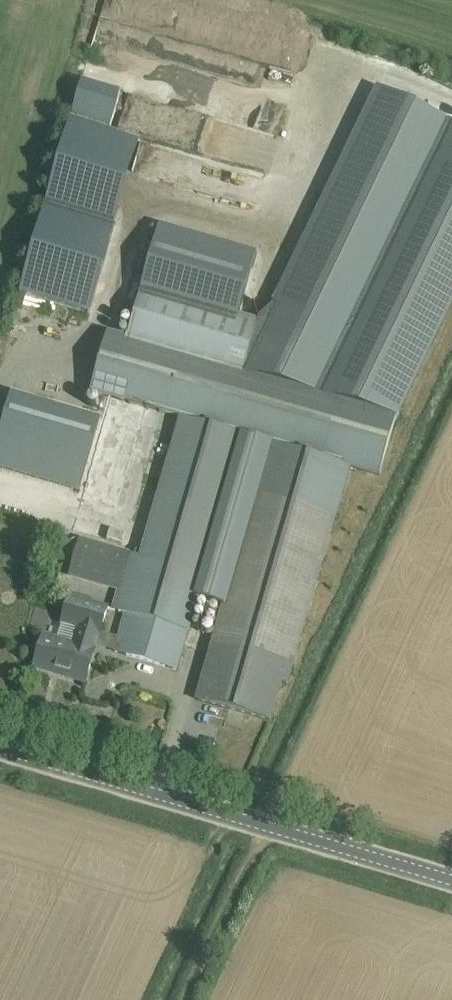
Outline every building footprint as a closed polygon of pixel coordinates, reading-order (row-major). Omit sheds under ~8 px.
[(82,81),(72,116),(110,127),(120,92),(82,81)] [(244,372),(396,416),(451,301),(451,123),(379,87),(273,304),(259,321),(244,372)] [(209,154),(269,174),(281,138),(221,118),(209,154)] [(69,120),(19,292),(90,312),(139,140),(104,130),(69,120)] [(108,333),(92,391),(160,411),(183,418),(145,550),(140,549),(135,551),(134,556),(127,554),(118,589),(112,611),(126,615),(115,652),(177,670),(198,598),(245,436),(266,443),(253,490),(257,491),(224,606),(198,700),(271,722),(282,684),(287,685),(349,469),(378,477),(396,416),(244,372),(259,321),(239,315),(256,252),(159,225),(128,339),(108,333)] [(0,428),(0,464),(83,488),(102,421),(10,395),(0,428)] [(245,436),(198,598),(224,606),(257,491),(253,490),(266,443),(245,436)] [(81,540),(70,576),(118,589),(127,554),(81,540)] [(44,637),(34,668),(85,683),(94,652),(93,651),(98,634),(99,634),(107,609),(70,598),(62,623),(78,628),(73,645),(44,637)]
